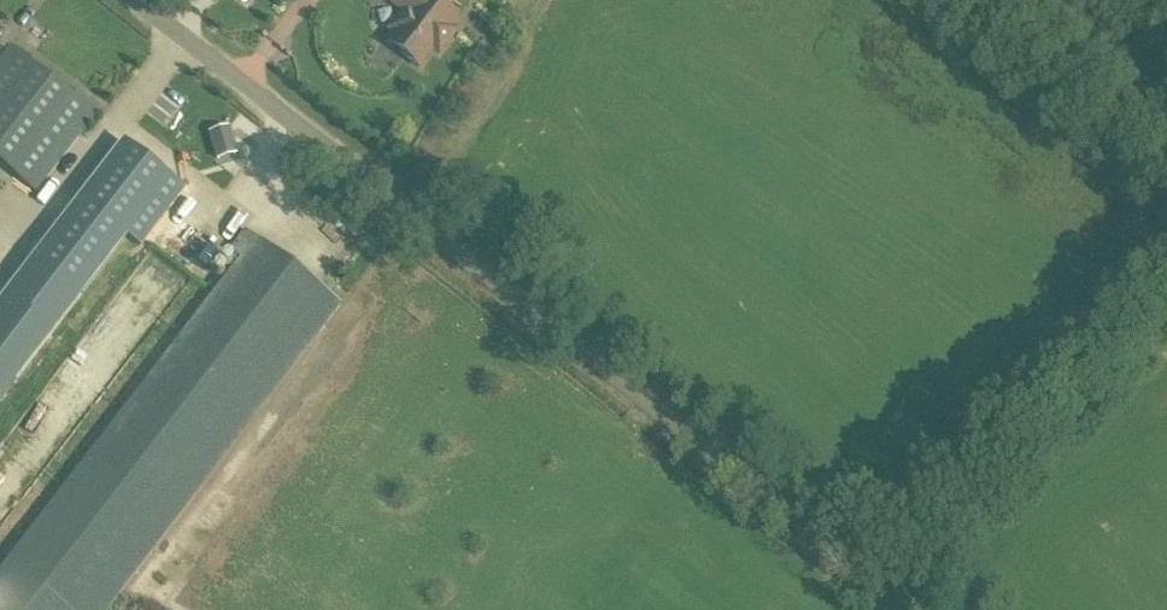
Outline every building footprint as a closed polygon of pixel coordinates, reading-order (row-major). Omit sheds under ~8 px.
[(458,18),(435,0),(392,0),(391,1),(404,11),(390,29),(396,34),(389,44),(420,68),(434,50),(439,54),(456,32),(451,28),(458,18)] [(35,195),(97,116),(10,48),(6,54),(0,50),(0,168),(35,195)] [(236,155),(228,127),(208,133),(216,161),(236,155)] [(123,142),(0,301),(0,407),(128,242),(139,251),(186,191),(123,142)] [(341,305),(257,240),(0,574),(0,609),(107,609),(341,305)]
